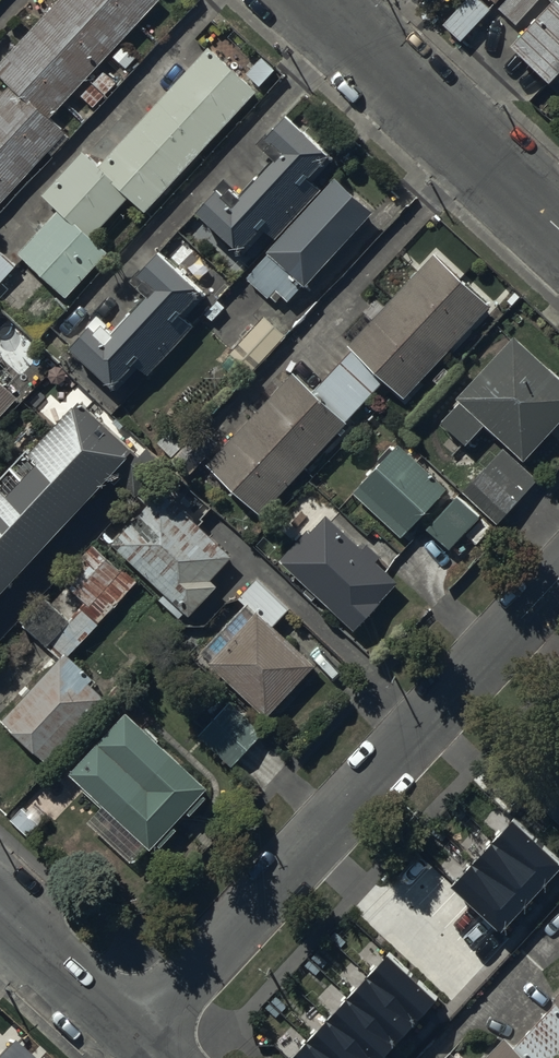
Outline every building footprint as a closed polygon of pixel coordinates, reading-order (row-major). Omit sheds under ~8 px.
[(0,56),(0,67),(11,77),(0,89),(0,197),(65,127),(47,110),(150,0),(52,0),(0,56)] [(443,18),(460,35),(491,3),(488,0),(461,0),(443,18)] [(498,1),(515,18),(532,0),(499,0),(498,1)] [(510,32),(547,67),(558,54),(558,0),(542,0),(510,32)] [(145,205),(253,85),(208,44),(100,163),(80,144),(39,189),(53,202),(13,246),(64,292),(106,246),(87,230),(126,187),(145,205)] [(324,144),(283,105),(265,123),(281,138),(231,191),(215,176),(194,199),(238,240),(258,218),(273,232),(319,182),(302,166),(324,144)] [(370,204),(334,172),(244,273),(267,293),(275,285),(288,296),(370,204)] [(18,260),(0,244),(0,280),(18,260)] [(198,283),(157,244),(140,262),(156,277),(105,330),(90,315),(68,338),(112,379),(133,357),(147,371),(194,321),(177,305),(198,283)] [(489,299),(434,247),(348,338),(403,390),(489,299)] [(286,332),(265,312),(231,348),(251,368),(286,332)] [(513,328),(434,412),(463,438),(483,417),(522,453),(558,413),(558,370),(513,328)] [(350,427),(294,375),(208,466),(264,518),(350,427)] [(0,376),(0,409),(17,391),(0,376)] [(80,411),(35,458),(43,465),(12,497),(4,490),(0,494),(0,596),(131,459),(80,411)] [(168,453),(187,472),(220,440),(201,421),(168,453)] [(446,484),(397,439),(352,486),(401,531),(446,484)] [(537,476),(502,445),(463,488),(497,520),(537,476)] [(160,482),(110,538),(189,608),(215,579),(209,574),(233,547),(160,482)] [(478,512),(455,491),(425,523),(449,545),(478,512)] [(353,623),(397,576),(376,557),(379,551),(366,539),(363,544),(325,510),(311,526),(308,523),(279,554),(353,623)] [(314,660),(257,606),(209,657),(266,710),(314,660)] [(46,752),(102,693),(87,678),(93,672),(65,646),(3,711),(46,752)] [(262,728),(229,698),(199,732),(232,762),(262,728)] [(208,780),(124,705),(68,766),(150,840),(155,834),(161,840),(176,823),(172,819),(185,805),(190,809),(207,791),(202,787),(208,780)] [(545,809),(558,822),(558,794),(545,809)] [(514,819),(494,839),(547,889),(558,876),(558,861),(514,819)] [(547,889),(494,839),(474,861),(527,910),(547,889)] [(527,910),(474,861),(454,882),(507,932),(527,910)] [(442,1006),(390,956),(370,976),(423,1026),(442,1006)] [(423,1026),(370,976),(350,997),(402,1047),(423,1026)] [(350,997),(329,1018),(370,1057),(392,1057),(402,1047),(350,997)] [(556,1000),(516,1042),(533,1057),(558,1057),(558,1003),(556,1000)] [(329,1018),(309,1039),(329,1057),(370,1057),(329,1018)] [(0,1029),(0,1030),(0,1057),(31,1057),(0,1029)] [(504,1034),(482,1057),(530,1057),(504,1034)] [(309,1039),(290,1057),(329,1057),(309,1039)]
